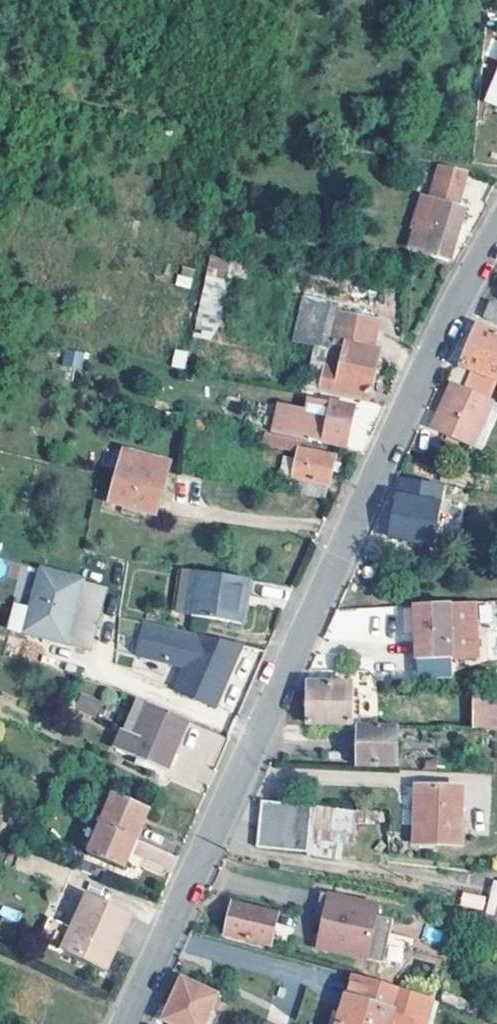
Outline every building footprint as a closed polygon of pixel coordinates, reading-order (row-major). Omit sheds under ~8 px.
[(489,103),(496,106),(496,82),(489,103)] [(469,175),(445,165),(431,202),(422,198),(415,222),(414,247),(449,258),(461,220),(465,222),(468,213),(451,208),(457,190),(462,192),(469,175)] [(220,340),(226,258),(203,257),(197,338),(220,340)] [(489,303),(483,318),(496,324),(496,306),(489,303)] [(341,306),(335,333),(376,340),(381,312),(341,306)] [(477,327),(472,341),(466,339),(459,353),(465,356),(462,366),(496,380),(496,335),(477,327)] [(335,334),(346,337),(375,342),(376,340),(335,333),(335,334)] [(305,389),(367,402),(380,343),(375,342),(346,337),(339,370),(324,366),(320,384),(307,381),(305,389)] [(80,369),(83,353),(65,350),(62,366),(80,369)] [(458,384),(447,412),(441,412),(434,429),(478,447),(496,402),(458,384)] [(354,407),(315,399),(312,416),(307,439),(346,447),(354,407)] [(312,416),(277,409),(271,435),(294,440),(307,442),(307,439),(312,416)] [(262,435),(249,433),(248,442),(261,443),(262,435)] [(285,439),(262,435),(261,443),(261,447),(292,451),(294,440),(285,439)] [(334,456),(300,449),(298,458),(282,455),(276,480),(292,484),(291,493),(312,496),(325,498),(334,456)] [(164,461),(124,450),(110,501),(155,513),(160,496),(155,495),(164,461)] [(169,463),(164,461),(155,495),(160,496),(169,463)] [(441,490),(402,482),(390,538),(430,545),(441,490)] [(458,516),(445,513),(437,547),(451,549),(458,516)] [(57,564),(49,561),(46,571),(41,569),(30,608),(15,604),(8,627),(64,642),(82,580),(55,572),(57,564)] [(199,569),(183,567),(176,611),(193,615),(199,569)] [(249,577),(199,569),(193,615),(242,623),(249,577)] [(82,580),(64,642),(89,649),(107,587),(82,580)] [(417,606),(418,634),(478,631),(477,603),(417,606)] [(410,638),(408,605),(396,605),(397,639),(410,638)] [(242,643),(144,620),(137,653),(186,664),(175,688),(216,705),(242,643)] [(478,631),(418,634),(420,660),(479,657),(478,631)] [(344,685),(343,672),(317,672),(317,685),(344,685)] [(351,698),(351,685),(344,685),(317,685),(308,685),(308,697),(302,697),(302,709),(308,709),(308,724),(361,723),(361,698),(351,698)] [(99,701),(82,695),(77,709),(94,716),(99,701)] [(167,771),(189,718),(138,696),(116,749),(137,757),(135,764),(155,773),(158,767),(167,771)] [(496,730),(496,716),(496,697),(475,697),(474,729),(480,730),(496,730)] [(396,727),(359,726),(358,737),(358,753),(357,766),(395,766),(396,727)] [(460,788),(417,785),(414,842),(458,843),(460,788)] [(111,796),(101,792),(90,816),(100,821),(111,796)] [(100,821),(99,824),(137,840),(149,810),(112,794),(111,796),(100,821)] [(262,803),(257,848),(306,854),(310,810),(310,807),(262,803)] [(334,861),(336,845),(355,845),(358,813),(310,810),(306,854),(306,858),(334,861)] [(124,869),(137,840),(99,824),(86,852),(124,869)] [(102,871),(78,863),(75,870),(76,871),(94,878),(99,880),(102,871)] [(380,905),(322,891),(317,910),(324,912),(316,946),(383,962),(390,932),(393,919),(377,915),(380,905)] [(459,906),(484,909),(485,894),(461,892),(459,906)] [(62,950),(65,951),(85,899),(86,897),(85,896),(71,929),(48,919),(37,944),(56,952),(62,950)] [(85,899),(65,951),(98,965),(112,933),(121,936),(130,916),(86,897),(85,899)] [(277,913),(231,903),(224,934),(269,946),(277,913)] [(396,934),(390,932),(383,962),(401,967),(407,943),(394,939),(396,934)] [(121,936),(112,933),(98,965),(107,969),(121,936)] [(356,975),(342,1023),(426,1023),(433,1000),(432,999),(378,982),(356,975)] [(181,978),(160,1023),(205,1023),(218,995),(181,978)]
